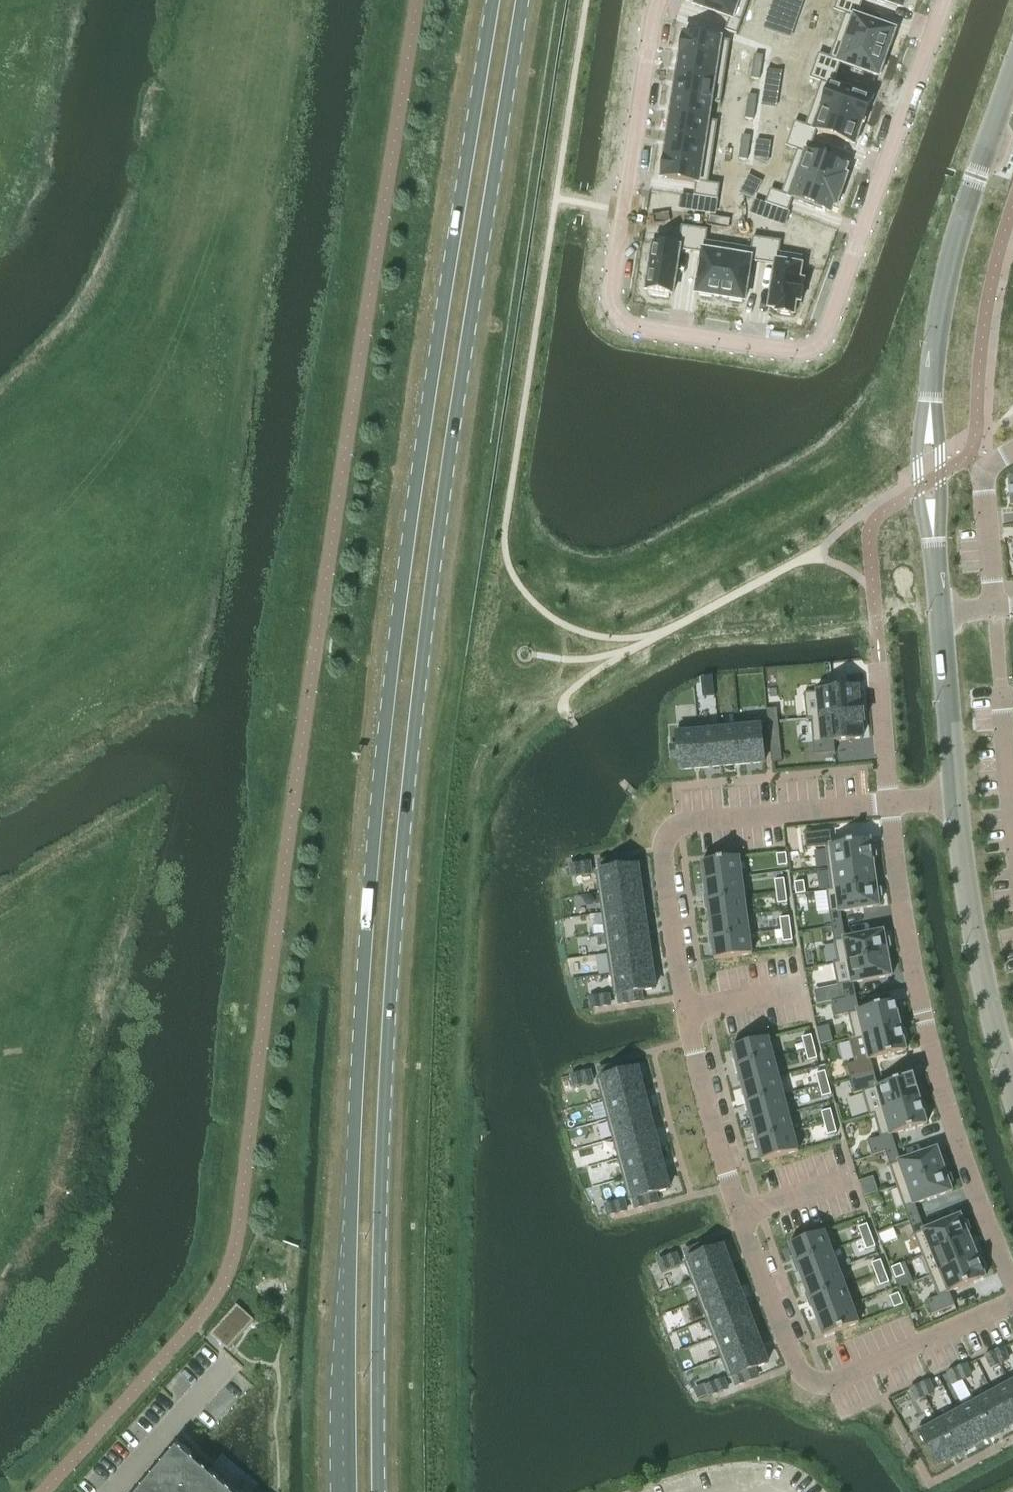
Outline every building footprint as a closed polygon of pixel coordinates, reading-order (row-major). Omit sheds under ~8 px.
[(695,5),(729,17),(725,31),(736,35),(748,0),(697,0),(695,5)] [(833,10),(844,14),(837,36),(886,53),(889,45),(891,45),(895,33),(893,33),(894,31),(856,17),(860,6),(844,0),(837,0),(833,10)] [(683,34),(680,55),(726,62),(729,41),(683,34)] [(818,53),(814,66),(836,74),(840,63),(878,76),(879,74),(880,74),(885,62),(883,62),(886,53),(837,36),(829,57),(818,53)] [(754,54),(752,66),(761,67),(762,56),(754,54)] [(680,55),(677,75),(723,82),(726,62),(680,55)] [(752,66),(751,78),(759,79),(761,67),(752,66)] [(814,66),(809,78),(820,82),(813,104),(863,122),(871,99),(832,85),(836,74),(814,66)] [(677,75),(673,95),(720,103),(723,82),(677,75)] [(673,95),(670,116),(717,123),(717,122),(708,120),(710,102),(720,104),(720,103),(673,95)] [(748,95),(746,107),(754,108),(756,96),(748,95)] [(794,121),(790,134),(812,142),(816,130),(854,144),(858,131),(860,131),(860,130),(859,129),(861,122),(863,122),(813,104),(805,125),(794,121)] [(670,116),(667,136),(714,143),(717,123),(670,116)] [(790,134),(785,146),(796,150),(789,172),(840,190),(846,175),(843,174),(846,166),(808,153),(812,142),(790,134)] [(742,135),(740,147),(748,148),(750,136),(742,135)] [(667,136),(664,156),(711,163),(714,143),(667,136)] [(740,147),(738,159),(747,160),(748,148),(740,147)] [(664,156),(661,177),(695,182),(693,196),(717,200),(719,185),(708,183),(711,163),(664,156)] [(770,189),(765,203),(788,211),(792,198),(830,211),(833,204),(835,205),(840,190),(789,172),(781,193),(770,189)] [(648,257),(645,275),(648,276),(646,291),(649,291),(648,294),(669,297),(669,294),(672,295),(678,250),(690,252),(694,228),(681,226),(679,238),(655,234),(651,258),(648,257)] [(694,228),(690,252),(702,254),(696,293),(698,293),(698,295),(711,297),(711,295),(720,297),(728,245),(705,242),(707,230),(694,228)] [(728,245),(720,297),(729,298),(728,299),(741,301),(742,300),(744,300),(750,261),(762,262),(765,239),(752,237),(751,249),(728,245)] [(765,239),(762,262),(775,264),(769,308),(777,309),(776,313),(793,315),(795,300),(801,301),(804,281),(798,281),(802,256),(779,253),(780,241),(765,239)] [(818,692),(803,693),(806,719),(811,719),(810,717),(859,713),(859,712),(857,688),(842,689),(842,683),(817,685),(818,692)] [(859,713),(810,717),(811,719),(814,754),(835,752),(834,741),(862,738),(860,725),(863,725),(862,711),(859,712),(859,713)] [(777,712),(767,713),(768,722),(778,721),(777,712)] [(760,720),(739,722),(743,764),(764,762),(760,720)] [(778,721),(768,722),(769,731),(779,730),(778,721)] [(739,722),(718,724),(722,766),(743,764),(739,722)] [(718,724),(698,726),(702,768),(722,766),(718,724)] [(698,726),(677,728),(678,745),(679,757),(681,770),(702,768),(698,726)] [(779,730),(769,731),(770,739),(780,738),(779,730)] [(780,738),(770,739),(770,748),(781,747),(780,738)] [(780,747),(770,748),(771,758),(771,761),(782,760),(780,747)] [(829,831),(805,834),(807,849),(825,846),(828,868),(873,862),(873,860),(874,860),(877,857),(876,848),(872,846),(871,846),(870,840),(831,845),(829,831)] [(786,853),(777,854),(778,866),(788,865),(786,853)] [(739,857),(701,862),(704,882),(742,877),(739,857)] [(873,862),(828,868),(830,889),(831,890),(876,884),(873,862)] [(589,863),(580,864),(582,874),(591,873),(589,863)] [(580,864),(571,865),(572,875),(582,874),(580,864)] [(600,871),(596,872),(599,893),(640,887),(637,866),(610,870),(600,871)] [(742,877),(704,882),(707,901),(745,896),(742,877)] [(784,879),(775,880),(776,892),(786,891),(784,879)] [(804,881),(795,882),(796,894),(806,893),(804,881)] [(830,889),(826,890),(829,913),(831,927),(842,925),(840,911),(879,906),(878,901),(879,901),(882,897),(881,889),(878,887),(876,887),(876,884),(831,890),(830,889)] [(640,887),(599,893),(602,913),(643,907),(640,887)] [(786,891),(776,892),(778,904),(787,902),(786,891)] [(745,896),(707,901),(709,920),(747,915),(745,896)] [(643,907),(602,913),(605,933),(646,927),(643,907)] [(747,915),(709,920),(712,939),(750,934),(747,915)] [(789,917),(780,918),(781,930),(791,929),(789,917)] [(842,925),(831,927),(834,941),(837,962),(838,963),(887,954),(887,951),(888,950),(891,947),(889,939),(885,937),(884,937),(883,932),(845,939),(842,925)] [(646,927),(605,933),(607,953),(649,947),(646,927)] [(791,929),(781,930),(783,942),(793,941),(791,929)] [(750,934),(712,939),(714,959),(752,954),(750,934)] [(649,947),(607,953),(610,974),(652,968),(649,947)] [(837,962),(833,963),(837,986),(842,985),(845,999),(856,997),(853,983),(891,976),(887,954),(838,963),(837,962)] [(652,968),(610,974),(613,995),(618,994),(628,993),(655,989),(652,968)] [(609,995),(599,997),(601,1006),(610,1005),(609,995)] [(599,997),(590,998),(591,1008),(601,1006),(599,997)] [(845,999),(831,1002),(834,1017),(848,1014),(853,1037),(900,1026),(894,1002),(858,1011),(856,997),(845,999)] [(855,1063),(846,1065),(850,1079),(874,1073),(870,1060),(906,1051),(904,1042),(905,1042),(908,1038),(906,1030),(902,1028),(901,1029),(900,1026),(853,1037),(849,1038),(855,1063)] [(811,1035),(802,1038),(805,1049),(814,1047),(811,1035)] [(769,1038),(732,1048),(737,1067),(774,1057),(769,1038)] [(814,1047),(805,1049),(808,1061),(817,1058),(814,1047)] [(774,1057),(737,1067),(742,1086),(779,1076),(774,1057)] [(601,1078),(597,1079),(602,1100),(643,1090),(637,1069),(611,1076),(601,1078)] [(590,1071),(581,1074),(583,1083),(592,1081),(590,1071)] [(825,1071),(816,1074),(819,1085),(828,1083),(825,1071)] [(874,1073),(850,1079),(854,1094),(862,1092),(869,1116),(874,1115),(873,1113),(919,1100),(913,1076),(877,1086),(874,1073)] [(581,1074),(571,1076),(574,1086),(583,1083),(581,1074)] [(779,1076),(742,1086),(747,1104),(784,1095),(779,1076)] [(828,1083),(819,1085),(822,1097),(831,1094),(828,1083)] [(643,1090),(602,1100),(607,1120),(648,1109),(643,1090)] [(784,1095),(747,1104),(752,1123),(789,1113),(784,1095)] [(880,1137),(867,1141),(872,1156),(885,1152),(884,1151),(896,1148),(891,1135),(926,1124),(924,1116),(925,1116),(928,1112),(925,1104),(921,1102),(920,1102),(919,1100),(873,1113),(874,1115),(880,1137)] [(648,1109),(607,1120),(613,1140),(653,1129),(648,1109)] [(831,1109),(821,1112),(825,1124),(834,1121),(831,1109)] [(789,1113),(752,1123),(756,1141),(793,1132),(789,1113)] [(834,1121),(825,1124),(828,1135),(837,1133),(834,1121)] [(653,1129),(613,1140),(618,1159),(658,1149),(653,1129)] [(793,1132),(756,1141),(762,1161),(799,1151),(793,1132)] [(896,1148),(884,1151),(885,1152),(889,1165),(896,1186),(944,1170),(937,1149),(900,1161),(896,1148)] [(658,1149),(618,1159),(623,1179),(663,1168),(658,1149)] [(663,1168),(623,1179),(629,1200),(633,1199),(642,1196),(669,1189),(663,1168)] [(944,1170),(896,1186),(904,1208),(909,1221),(919,1217),(914,1204),(951,1192),(950,1187),(951,1186),(953,1183),(950,1174),(946,1173),(945,1173),(944,1170)] [(624,1201),(615,1203),(617,1213),(626,1210),(624,1201)] [(615,1203),(606,1206),(608,1215),(617,1213),(615,1203)] [(919,1217),(909,1221),(913,1234),(922,1255),(968,1237),(967,1234),(969,1234),(971,1230),(967,1222),(963,1220),(962,1221),(960,1216),(923,1230),(919,1217)] [(867,1224),(858,1228),(862,1239),(871,1235),(867,1224)] [(825,1231),(789,1245),(796,1264),(832,1250),(825,1231)] [(871,1235),(862,1239),(867,1250),(876,1247),(871,1235)] [(968,1237),(922,1255),(930,1276),(977,1257),(968,1237)] [(688,1260),(684,1262),(691,1282),(730,1267),(722,1247),(697,1257),(688,1260)] [(832,1250),(796,1264),(803,1282),(839,1268),(832,1250)] [(676,1255),(667,1258),(671,1267),(679,1264),(676,1255)] [(938,1296),(926,1301),(931,1315),(954,1305),(949,1292),(985,1278),(983,1272),(984,1272),(986,1268),(983,1260),(979,1258),(978,1259),(977,1257),(930,1276),(938,1296)] [(667,1258),(658,1261),(662,1271),(671,1267),(667,1258)] [(881,1260),(872,1263),(876,1275),(885,1271),(881,1260)] [(903,1263),(894,1267),(899,1278),(908,1274),(903,1263)] [(730,1267),(691,1282),(699,1301),(738,1286),(730,1267)] [(839,1268),(803,1282),(810,1300),(845,1286),(839,1268)] [(885,1271),(876,1275),(880,1286),(889,1283),(889,1282),(885,1271)] [(738,1286),(699,1301),(706,1320),(745,1305),(738,1286)] [(845,1286),(810,1300),(816,1318),(852,1304),(845,1286)] [(899,1293),(890,1297),(895,1308),(903,1304),(899,1293)] [(852,1304),(816,1318),(823,1337),(859,1323),(852,1304)] [(745,1305),(706,1320),(713,1339),(752,1324),(745,1305)] [(752,1324),(713,1339),(721,1358),(760,1343),(752,1324)] [(760,1343),(721,1358),(728,1378),(733,1376),(742,1373),(767,1363),(760,1343)] [(1004,1348),(995,1352),(1000,1363),(1008,1359),(1004,1348)] [(995,1352),(986,1356),(991,1367),(1000,1363),(995,1352)] [(966,1365),(957,1369),(962,1380),(971,1376),(966,1365)] [(957,1369),(949,1373),(953,1384),(962,1380),(957,1369)] [(724,1379),(715,1383),(719,1392),(727,1389),(724,1379)] [(991,1389),(1010,1426),(1012,1424),(1012,1388),(1008,1379),(991,1389)] [(929,1381),(920,1385),(925,1396),(933,1392),(929,1381)] [(715,1383),(706,1386),(710,1396),(719,1392),(715,1383)] [(920,1385),(911,1389),(916,1400),(925,1396),(920,1385)] [(991,1389),(973,1399),(993,1435),(1010,1426),(991,1389)] [(973,1399),(955,1408),(975,1445),(993,1435),(973,1399)] [(955,1408),(937,1418),(957,1455),(975,1445),(955,1408)] [(937,1418),(918,1428),(938,1465),(957,1455),(937,1418)] [(176,1450),(141,1491),(226,1491),(176,1450)]
